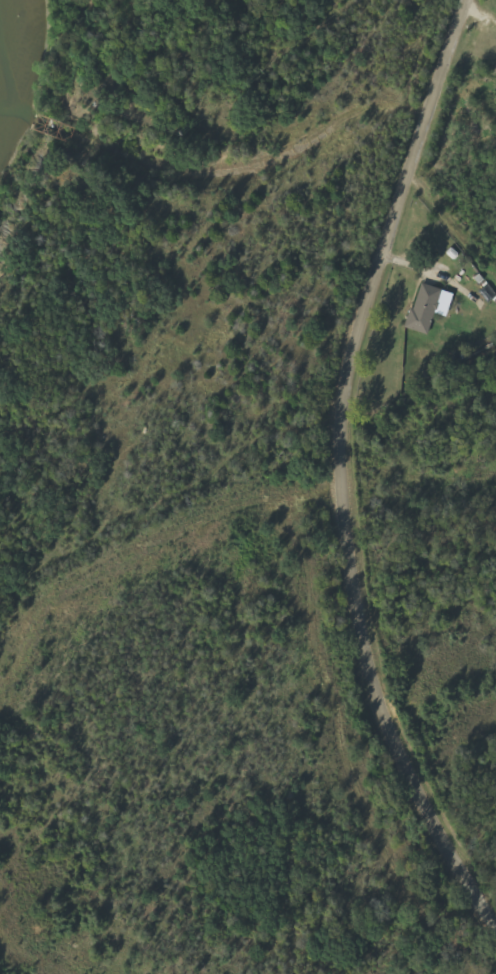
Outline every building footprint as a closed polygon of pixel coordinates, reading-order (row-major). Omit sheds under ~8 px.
[(408,329),(430,336),(444,291),(422,284),(408,329)]
